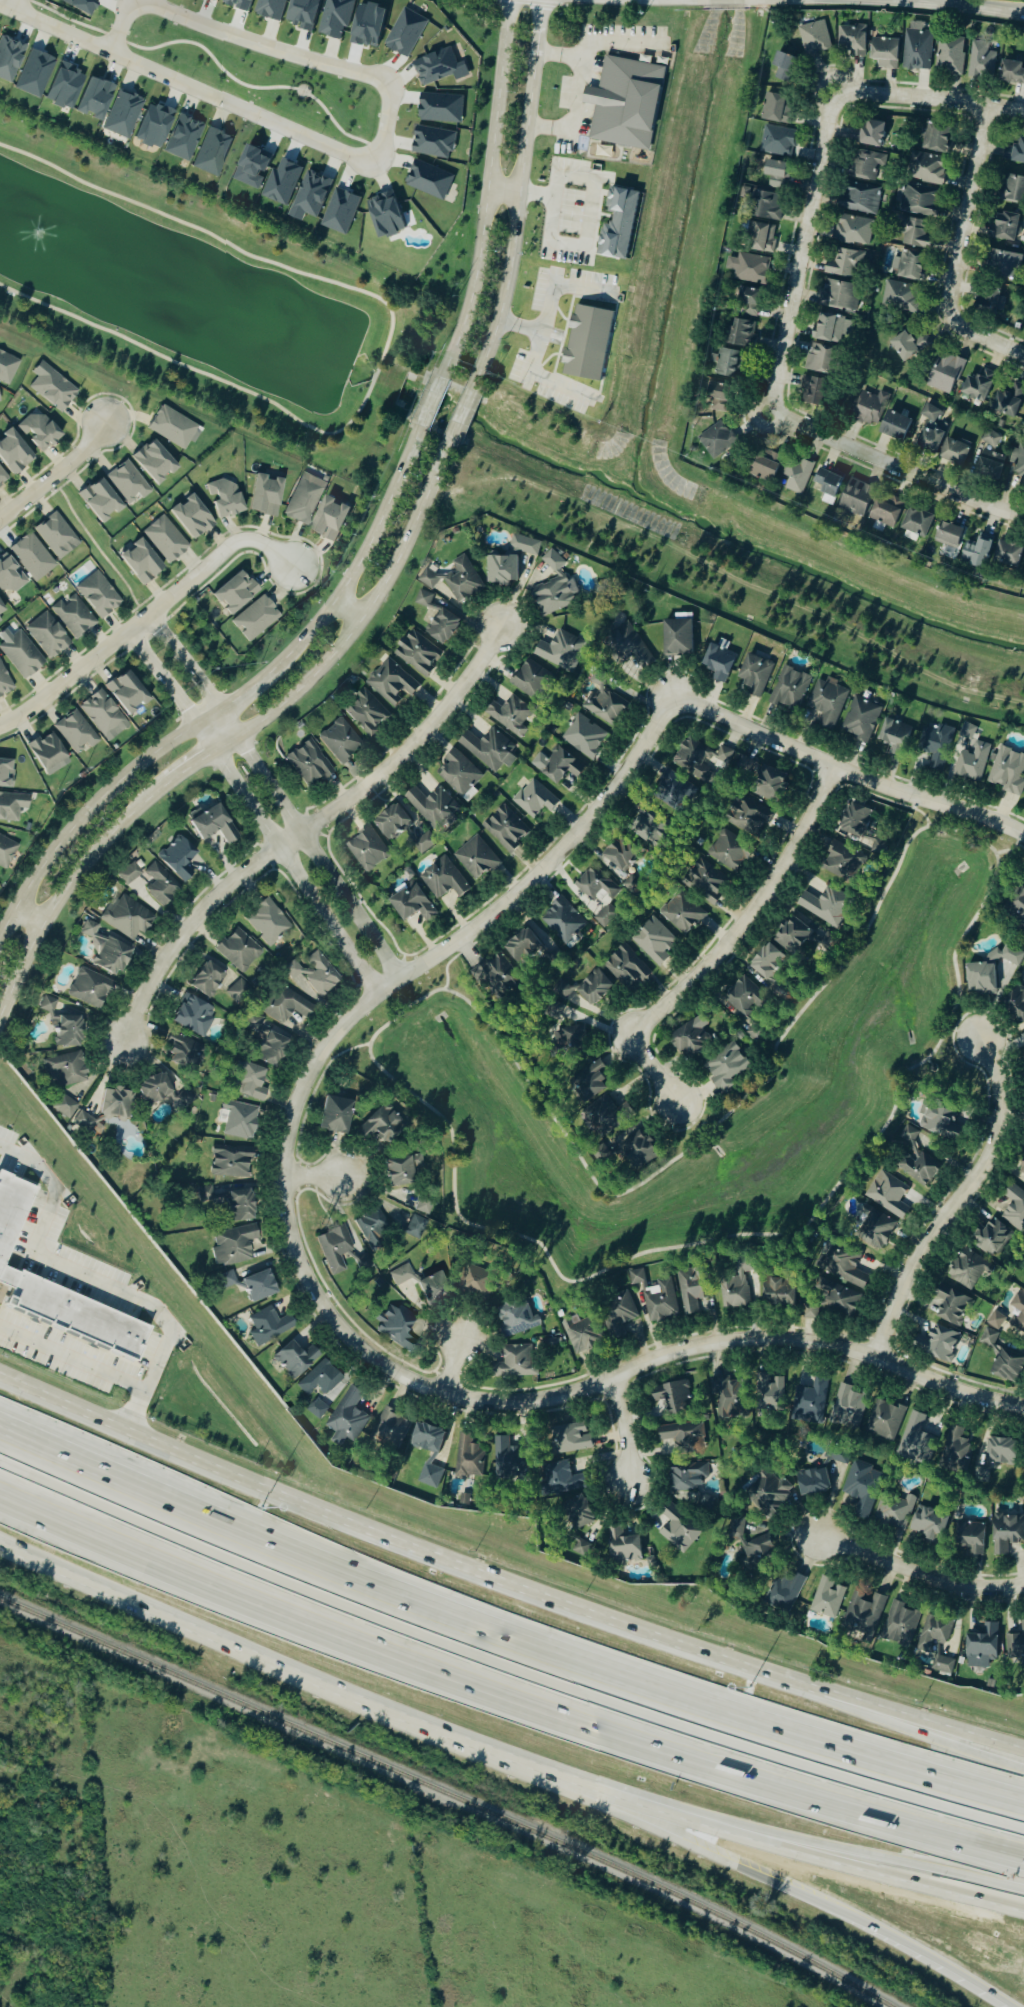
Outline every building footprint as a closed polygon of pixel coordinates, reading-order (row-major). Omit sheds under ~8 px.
[(100,16),(104,5),(101,4),(103,0),(61,0),(61,1),(100,16)] [(228,4),(254,12),(257,1),(262,2),(262,0),(229,0),(228,4)] [(260,14),(286,22),(292,0),(264,0),(260,14)] [(295,24),(322,32),(331,0),(302,0),(295,24)] [(325,35),(347,39),(349,28),(355,29),(361,0),(332,0),(325,35)] [(367,3),(358,42),(386,49),(395,10),(367,3)] [(415,57),(432,19),(407,8),(390,46),(415,57)] [(797,27),(809,66),(834,59),(823,20),(797,27)] [(904,68),(931,69),(932,29),(925,29),(925,22),(905,21),(904,68)] [(847,56),(865,57),(866,25),(838,25),(837,49),(847,50),(847,56)] [(22,69),(24,70),(34,46),(7,35),(0,51),(0,77),(16,83),(22,69)] [(962,76),(965,38),(938,35),(935,69),(945,70),(945,74),(962,76)] [(869,59),(877,59),(877,68),(897,69),(898,39),(870,38),(869,59)] [(996,52),(987,51),(989,43),(973,41),(967,76),(992,79),(996,52)] [(463,73),(454,47),(418,60),(427,86),(463,73)] [(62,59),(36,49),(20,89),(46,99),(62,59)] [(774,77),(786,82),(796,58),(776,50),(771,64),(778,67),(774,77)] [(594,141),(649,150),(663,66),(650,64),(651,56),(639,54),(638,61),(604,55),(599,88),(593,87),(591,104),(600,106),(594,141)] [(1020,68),(1021,63),(1002,59),(998,79),(1023,85),(1023,69),(1020,68)] [(79,111),(93,77),(67,66),(53,100),(79,111)] [(134,139),(150,100),(122,89),(122,87),(98,78),(85,112),(110,122),(107,129),(134,139)] [(788,125),(793,98),(764,93),(760,119),(788,125)] [(465,122),(466,95),(421,94),(420,121),(465,122)] [(195,161),(209,125),(183,115),(183,113),(157,104),(143,142),(195,161)] [(851,139),(875,150),(886,127),(862,116),(851,139)] [(944,153),(948,126),(924,122),(920,150),(944,153)] [(460,133),(420,125),(415,152),(455,160),(460,133)] [(795,131),(763,126),(759,153),(791,158),(795,131)] [(222,177),(239,138),(215,127),(197,166),(222,177)] [(1001,158),(1023,166),(1023,138),(1018,136),(1014,148),(1005,145),(1001,158)] [(266,190),(272,172),(277,174),(282,160),(272,157),(274,152),(252,144),(239,180),(266,190)] [(842,177),(872,183),(878,155),(848,149),(842,177)] [(938,186),(944,160),(911,152),(905,178),(938,186)] [(310,168),(287,157),(268,196),(291,207),(310,168)] [(455,176),(416,159),(406,181),(408,182),(407,184),(444,200),(455,176)] [(761,175),(770,179),(767,185),(779,190),(788,168),(768,159),(761,175)] [(295,216),(307,220),(309,214),(322,218),(327,204),(332,205),(336,192),(334,191),(337,180),(310,171),(295,216)] [(1023,205),(1023,178),(999,174),(994,201),(1023,205)] [(897,212),(935,218),(940,191),(902,184),(897,212)] [(352,234),(363,195),(337,188),(327,227),(352,234)] [(875,189),(837,189),(837,213),(875,213),(875,189)] [(749,198),(744,213),(775,224),(783,198),(760,191),(757,200),(749,198)] [(414,231),(403,199),(399,200),(397,193),(375,200),(387,239),(414,231)] [(1015,214),(990,215),(991,242),(1016,240),(1015,214)] [(872,221),(836,215),(831,242),(867,248),(872,221)] [(897,235),(901,235),(901,248),(926,248),(926,220),(897,220),(897,235)] [(772,253),(774,226),(746,224),(743,251),(772,253)] [(832,261),(824,260),(822,274),(856,281),(861,254),(834,249),(832,261)] [(924,255),(899,250),(894,278),(918,283),(924,255)] [(1020,255),(983,250),(980,276),(1017,281),(1020,255)] [(731,278),(763,287),(771,262),(739,252),(731,278)] [(859,287),(822,280),(817,306),(853,314),(859,287)] [(881,308),(914,313),(918,287),(884,282),(881,308)] [(742,306),(740,315),(757,317),(761,292),(738,288),(736,305),(742,306)] [(974,316),(999,316),(999,288),(974,288),(974,316)] [(602,381),(615,311),(577,304),(575,316),(572,315),(570,328),(573,328),(569,350),(566,349),(564,362),(567,363),(565,374),(602,381)] [(838,346),(844,320),(817,314),(811,339),(838,346)] [(731,328),(725,326),(720,343),(749,350),(755,325),(733,319),(731,328)] [(903,364),(930,343),(921,332),(910,341),(903,332),(887,344),(903,364)] [(831,377),(838,351),(810,343),(803,369),(831,377)] [(25,361),(0,348),(0,379),(13,386),(25,361)] [(714,376),(738,380),(743,354),(718,350),(714,376)] [(923,384),(948,396),(964,364),(939,352),(923,384)] [(34,387),(68,412),(84,390),(44,360),(35,372),(42,376),(34,387)] [(959,396),(981,405),(994,375),(972,365),(959,396)] [(823,408),(828,381),(802,377),(799,391),(806,392),(803,404),(823,408)] [(711,401),(710,410),(727,413),(730,387),(707,383),(705,399),(711,401)] [(1023,386),(1012,383),(1008,395),(995,392),(990,412),(1015,419),(1023,386)] [(2,404),(8,395),(0,389),(0,403),(2,404)] [(850,420),(874,428),(883,399),(859,391),(850,420)] [(152,430),(189,450),(203,425),(166,405),(152,430)] [(940,413),(926,405),(919,416),(933,424),(940,413)] [(902,442),(910,416),(886,409),(879,435),(902,442)] [(58,421),(55,424),(45,414),(39,420),(32,413),(19,426),(32,439),(32,438),(47,453),(56,443),(60,448),(72,436),(58,421)] [(736,441),(718,421),(696,440),(714,460),(736,441)] [(933,456),(942,435),(922,426),(913,448),(933,456)] [(980,441),(995,449),(1002,436),(987,428),(980,441)] [(41,464),(24,430),(0,441),(0,445),(15,476),(41,464)] [(960,469),(969,449),(946,438),(937,458),(960,469)] [(186,466),(163,442),(152,452),(148,447),(137,457),(164,486),(186,466)] [(1017,444),(1010,474),(1019,476),(1016,489),(1023,491),(1023,445),(1017,444)] [(769,484),(780,459),(757,448),(745,473),(769,484)] [(1004,459),(981,450),(971,473),(995,483),(1004,459)] [(800,495),(813,466),(792,457),(779,486),(800,495)] [(156,490),(132,459),(110,476),(131,504),(144,494),(146,498),(156,490)] [(14,480),(0,461),(0,490),(14,480)] [(819,501),(830,506),(841,479),(819,469),(811,489),(822,494),(819,501)] [(288,515),(314,527),(333,483),(308,472),(288,515)] [(292,483),(274,479),(275,477),(265,475),(257,512),(281,517),(283,507),(286,508),(292,483)] [(133,508),(107,476),(84,494),(109,524),(123,513),(125,515),(133,508)] [(212,486),(216,500),(221,521),(253,512),(248,494),(242,496),(237,479),(212,486)] [(872,492),(847,482),(836,508),(861,518),(872,492)] [(903,504),(879,492),(866,517),(891,529),(903,504)] [(190,502),(177,512),(202,542),(224,525),(199,494),(190,502)] [(343,542),(347,533),(351,535),(362,509),(333,496),(318,531),(343,542)] [(899,529),(923,539),(933,517),(909,506),(899,529)] [(34,528),(59,559),(81,542),(55,510),(34,528)] [(195,548),(168,514),(146,531),(173,565),(195,548)] [(962,531),(939,522),(932,541),(955,549),(962,531)] [(58,562),(34,532),(11,551),(35,581),(58,562)] [(535,556),(539,543),(520,537),(516,550),(535,556)] [(958,568),(982,574),(991,540),(975,537),(973,547),(964,545),(958,568)] [(148,538),(120,559),(139,585),(167,564),(148,538)] [(1016,570),(1022,547),(997,541),(991,563),(1016,570)] [(555,573),(563,564),(550,551),(542,559),(555,573)] [(11,552),(0,559),(0,589),(4,596),(29,581),(11,552)] [(421,575),(427,589),(445,581),(454,603),(484,590),(469,555),(452,562),(455,568),(432,578),(429,571),(421,575)] [(485,556),(485,583),(515,583),(515,556),(485,556)] [(207,594),(215,603),(216,602),(227,615),(257,590),(239,568),(207,594)] [(98,619),(121,602),(97,569),(74,586),(98,619)] [(541,618),(579,601),(568,576),(529,593),(541,618)] [(73,639),(96,622),(72,591),(50,608),(73,639)] [(417,591),(415,604),(431,607),(433,593),(417,591)] [(279,616),(262,594),(230,620),(247,642),(279,616)] [(459,622),(428,599),(423,605),(435,614),(422,631),(441,646),(459,622)] [(70,642),(44,611),(23,628),(49,659),(70,642)] [(690,655),(690,619),(662,619),(662,655),(690,655)] [(641,670),(653,663),(628,622),(605,636),(620,661),(631,654),(641,670)] [(10,635),(5,628),(0,632),(0,639),(2,642),(0,644),(0,648),(22,680),(44,664),(19,629),(10,635)] [(423,678),(442,656),(410,629),(391,651),(423,678)] [(557,630),(548,646),(539,640),(531,654),(564,671),(579,641),(557,630)] [(723,685),(735,653),(709,644),(701,667),(711,670),(708,679),(723,685)] [(743,693),(760,699),(772,663),(745,654),(736,679),(747,683),(743,693)] [(364,683),(393,708),(401,700),(396,696),(401,690),(409,696),(418,686),(386,657),(364,683)] [(13,690),(0,659),(0,695),(13,690)] [(508,683),(534,703),(552,679),(526,659),(508,683)] [(795,714),(810,677),(781,666),(767,703),(795,714)] [(101,686),(125,716),(147,698),(124,668),(101,686)] [(613,727),(627,703),(600,687),(605,678),(595,672),(589,682),(595,685),(581,708),(613,727)] [(817,678),(805,707),(822,714),(817,726),(831,731),(847,691),(817,678)] [(127,726),(99,688),(77,704),(105,742),(127,726)] [(390,717),(362,688),(340,710),(368,738),(390,717)] [(519,740),(526,731),(520,726),(531,711),(510,695),(500,707),(491,701),(482,712),(519,740)] [(868,742),(880,706),(851,697),(839,733),(868,742)] [(89,748),(100,739),(72,708),(52,726),(76,753),(86,744),(89,748)] [(559,741),(592,759),(607,732),(574,714),(559,741)] [(875,738),(900,751),(911,729),(887,716),(875,738)] [(337,764),(360,746),(338,718),(315,736),(337,764)] [(478,742),(466,731),(456,741),(491,773),(514,748),(491,727),(478,742)] [(951,734),(922,727),(916,752),(930,755),(927,769),(941,772),(951,734)] [(68,763),(51,732),(26,745),(44,777),(68,763)] [(670,764),(697,779),(713,752),(685,736),(670,764)] [(282,757),(305,788),(330,770),(306,738),(282,757)] [(988,745),(973,741),(970,754),(958,751),(952,775),(979,781),(988,745)] [(1023,784),(1023,781),(1020,779),(1023,766),(1023,755),(997,746),(985,784),(1020,796),(1023,784)] [(538,773),(556,785),(565,771),(577,779),(584,767),(555,747),(538,773)] [(481,773),(451,750),(432,775),(463,798),(481,773)] [(13,770),(8,770),(9,760),(0,759),(0,787),(11,788),(13,770)] [(787,775),(762,765),(750,793),(775,804),(787,775)] [(694,790),(668,769),(649,791),(675,813),(694,790)] [(513,800),(532,818),(541,807),(547,813),(557,802),(532,779),(513,800)] [(458,809),(439,787),(424,799),(413,787),(403,796),(432,831),(458,809)] [(17,821),(18,808),(26,808),(26,794),(0,793),(0,820),(17,821)] [(758,839),(771,812),(736,795),(723,822),(758,839)] [(874,812),(849,801),(837,829),(861,839),(874,812)] [(217,829),(226,844),(238,837),(218,802),(188,819),(200,839),(217,829)] [(388,842),(411,823),(394,803),(371,822),(388,842)] [(480,826),(508,854),(529,833),(501,805),(480,826)] [(627,826),(648,847),(668,827),(647,806),(627,826)] [(343,846),(366,874),(389,854),(366,826),(343,846)] [(752,848),(721,829),(705,855),(736,874),(752,848)] [(434,843),(427,833),(412,844),(420,854),(434,843)] [(622,872),(638,851),(617,834),(600,855),(622,872)] [(0,835),(0,867),(4,869),(18,845),(0,835)] [(194,871),(185,862),(196,851),(180,835),(177,835),(173,838),(174,841),(165,850),(164,849),(161,849),(157,853),(157,856),(184,882),(194,871)] [(885,856),(889,842),(875,838),(870,851),(885,856)] [(493,871),(485,839),(458,846),(466,878),(493,871)] [(819,867),(847,883),(862,857),(834,841),(819,867)] [(417,876),(435,901),(450,889),(457,898),(469,889),(444,856),(417,876)] [(680,883),(712,906),(729,882),(697,859),(680,883)] [(117,873),(134,860),(143,872),(126,885),(117,873)] [(163,906),(182,886),(154,861),(144,872),(147,875),(150,876),(154,880),(151,884),(148,883),(144,888),(163,906)] [(600,911),(592,919),(603,928),(616,914),(605,903),(618,890),(592,865),(573,885),(600,911)] [(622,885),(634,895),(643,884),(631,874),(622,885)] [(387,898),(401,921),(417,911),(424,922),(435,916),(414,881),(387,898)] [(817,900),(803,892),(795,905),(836,929),(853,901),(827,885),(817,900)] [(1019,886),(998,910),(1021,930),(1023,926),(1023,891),(1019,886)] [(657,911),(683,938),(705,917),(678,890),(657,911)] [(132,940),(139,931),(144,934),(156,917),(122,893),(109,912),(106,909),(100,918),(132,940)] [(538,918),(565,945),(586,923),(559,897),(538,918)] [(269,947),(290,926),(263,898),(242,919),(269,947)] [(813,936),(794,916),(773,934),(792,955),(813,936)] [(656,966),(677,944),(650,918),(629,940),(656,966)] [(78,932),(91,938),(97,925),(84,919),(78,932)] [(213,948),(239,974),(261,953),(234,926),(213,948)] [(127,952),(90,929),(89,931),(83,927),(80,933),(100,946),(89,964),(112,977),(127,952)] [(548,955),(525,928),(503,946),(520,967),(537,952),(551,969),(563,960),(555,949),(548,955)] [(773,973),(785,960),(768,943),(748,964),(771,988),(779,980),(773,973)] [(601,966),(628,993),(650,972),(622,945),(601,966)] [(339,979),(315,950),(299,963),(295,958),(281,970),(290,980),(297,974),(317,998),(339,979)] [(475,968),(496,1001),(521,985),(499,952),(475,968)] [(224,975),(202,960),(185,985),(207,1000),(224,975)] [(966,964),(966,995),(993,995),(993,964),(966,964)] [(99,1009),(114,982),(81,966),(79,967),(76,973),(77,975),(72,984),(70,985),(67,992),(68,995),(99,1009)] [(574,991),(591,1007),(612,987),(595,970),(574,991)] [(756,1042),(765,1032),(747,1017),(765,995),(741,976),(721,1000),(753,1026),(746,1035),(756,1042)] [(235,1002),(250,988),(240,978),(225,992),(235,1002)] [(564,1002),(572,991),(559,981),(550,992),(564,1002)] [(312,1004),(269,982),(255,1010),(282,1024),(288,1011),(305,1019),(312,1004)] [(1017,986),(999,1004),(1019,1024),(1023,1019),(1023,993),(1017,986)] [(195,1036),(209,1009),(182,995),(168,1021),(195,1036)] [(562,1008),(551,1001),(543,1014),(554,1021),(562,1008)] [(274,1069),(285,1041),(257,1029),(261,1020),(246,1013),(240,1028),(260,1036),(251,1059),(274,1069)] [(77,1047),(77,1016),(54,1016),(54,1047),(77,1047)] [(684,1063),(710,1045),(692,1019),(666,1037),(684,1063)] [(570,1051),(587,1044),(580,1029),(564,1036),(570,1051)] [(191,1072),(202,1048),(169,1032),(158,1057),(191,1072)] [(749,1066),(731,1043),(701,1067),(722,1093),(733,1084),(731,1081),(749,1066)] [(53,1073),(55,1087),(83,1083),(79,1053),(41,1058),(43,1075),(53,1073)] [(584,1105),(608,1087),(599,1075),(606,1070),(598,1059),(567,1082),(584,1105)] [(262,1071),(241,1062),(228,1091),(258,1103),(264,1090),(255,1086),(262,1071)] [(133,1085),(144,1107),(170,1093),(159,1072),(133,1085)] [(191,1087),(176,1092),(173,1085),(167,1086),(176,1111),(197,1104),(191,1087)] [(100,1087),(95,1116),(126,1122),(131,1092),(100,1087)] [(67,1120),(76,1105),(59,1095),(49,1109),(67,1120)] [(602,1139),(625,1122),(606,1095),(583,1112),(602,1139)] [(314,1129),(341,1135),(348,1102),(321,1096),(314,1129)] [(914,1128),(957,1142),(963,1127),(950,1123),(954,1109),(924,1099),(914,1128)] [(218,1110),(226,1111),(221,1135),(249,1141),(257,1109),(220,1101),(218,1110)] [(351,1133),(362,1143),(371,1134),(383,1145),(405,1122),(382,1101),(351,1133)] [(70,1123),(87,1134),(96,1122),(79,1110),(70,1123)] [(892,1164),(923,1189),(940,1167),(910,1143),(918,1134),(907,1125),(897,1137),(907,1145),(892,1164)] [(617,1153),(640,1172),(659,1150),(636,1131),(617,1153)] [(208,1177),(248,1177),(249,1152),(209,1151),(208,1177)] [(413,1185),(412,1155),(381,1156),(382,1186),(413,1185)] [(907,1187),(879,1171),(863,1198),(901,1221),(909,1209),(898,1203),(907,1187)] [(1,1264),(0,1266),(0,1173),(33,1187),(1,1264)] [(1000,1215),(1018,1234),(1023,1228),(1023,1193),(1014,1183),(1002,1194),(1011,1204),(1000,1215)] [(249,1220),(247,1185),(197,1189),(198,1202),(212,1201),(214,1222),(249,1220)] [(425,1215),(433,1196),(420,1191),(412,1210),(425,1215)] [(880,1252),(895,1223),(864,1206),(859,1214),(865,1217),(854,1239),(880,1252)] [(351,1222),(366,1243),(388,1227),(373,1207),(351,1222)] [(418,1238),(425,1220),(407,1212),(399,1231),(418,1238)] [(1013,1237),(991,1216),(970,1237),(992,1259),(1013,1237)] [(208,1235),(216,1267),(249,1259),(245,1242),(256,1239),(252,1224),(208,1235)] [(337,1256),(351,1251),(343,1225),(314,1236),(329,1277),(343,1272),(337,1256)] [(820,1273),(864,1290),(869,1276),(854,1270),(861,1252),(832,1241),(820,1273)] [(971,1292),(988,1264),(962,1248),(944,1276),(971,1292)] [(720,1308),(746,1308),(746,1271),(754,1271),(754,1259),(719,1259),(720,1308)] [(479,1302),(493,1276),(468,1263),(454,1289),(479,1302)] [(12,1288),(0,1283),(0,1266),(1,1264),(19,1272),(12,1288)] [(436,1271),(413,1282),(406,1265),(392,1272),(397,1284),(411,1278),(424,1308),(448,1297),(436,1271)] [(274,1293),(264,1268),(235,1279),(231,1270),(217,1276),(222,1290),(240,1283),(247,1303),(274,1293)] [(19,1269),(146,1322),(132,1356),(5,1304),(12,1288),(19,1272),(19,1269)] [(711,1299),(708,1273),(694,1275),(694,1270),(677,1272),(682,1315),(697,1314),(696,1300),(711,1299)] [(861,1295),(817,1277),(812,1290),(825,1296),(820,1308),(851,1320),(861,1295)] [(657,1293),(644,1296),(649,1323),(677,1318),(670,1279),(655,1281),(657,1293)] [(793,1305),(793,1279),(762,1279),(762,1305),(793,1305)] [(942,1302),(934,1316),(957,1328),(971,1301),(938,1284),(932,1297),(942,1302)] [(596,1301),(610,1341),(625,1336),(621,1324),(636,1319),(627,1291),(596,1301)] [(1014,1295),(1008,1307),(1015,1311),(1008,1326),(1023,1334),(1023,1300),(1014,1295)] [(494,1306),(503,1338),(535,1329),(526,1298),(494,1306)] [(816,1320),(817,1302),(803,1302),(802,1319),(816,1320)] [(411,1319),(389,1304),(372,1331),(411,1356),(418,1344),(402,1334),(411,1319)] [(275,1319),(269,1307),(246,1318),(253,1332),(248,1335),(255,1348),(293,1327),(286,1313),(275,1319)] [(986,1324),(998,1331),(1006,1318),(994,1310),(986,1324)] [(574,1355),(602,1344),(591,1316),(578,1321),(576,1316),(561,1322),(574,1355)] [(959,1335),(932,1324),(927,1339),(916,1334),(910,1349),(947,1364),(959,1335)] [(998,1333),(984,1328),(979,1343),(994,1348),(998,1333)] [(288,1378),(318,1358),(312,1349),(300,1357),(289,1341),(271,1353),(288,1378)] [(502,1346),(502,1362),(491,1362),(492,1377),(536,1376),(535,1345),(502,1346)] [(1001,1347),(988,1373),(1013,1385),(1023,1364),(1023,1359),(1001,1347)] [(313,1388),(322,1397),(341,1380),(322,1359),(295,1384),(305,1396),(313,1388)] [(782,1375),(755,1375),(755,1413),(782,1413),(782,1375)] [(709,1379),(710,1398),(720,1398),(720,1416),(743,1415),(741,1377),(709,1379)] [(820,1423),(826,1380),(812,1378),(811,1390),(794,1387),(790,1419),(820,1423)] [(691,1410),(686,1381),(650,1388),(655,1417),(691,1410)] [(325,1426),(353,1443),(368,1418),(353,1409),(362,1394),(349,1386),(325,1426)] [(867,1392),(838,1386),(828,1425),(857,1432),(867,1392)] [(905,1409),(876,1398),(864,1430),(892,1441),(905,1409)] [(318,1420),(327,1408),(314,1399),(305,1410),(318,1420)] [(411,1421),(383,1408),(368,1441),(395,1454),(411,1421)] [(931,1437),(920,1433),(925,1416),(909,1411),(896,1456),(923,1464),(931,1437)] [(591,1446),(583,1421),(551,1431),(559,1457),(591,1446)] [(444,1431),(416,1423),(408,1447),(437,1455),(444,1431)] [(696,1439),(703,1438),(700,1423),(656,1431),(658,1443),(675,1440),(678,1457),(699,1454),(696,1439)] [(962,1428),(947,1425),(939,1468),(963,1472),(968,1442),(960,1440),(962,1428)] [(454,1476),(481,1479),(484,1445),(471,1444),(472,1434),(458,1433),(454,1476)] [(494,1477),(524,1477),(524,1448),(509,1448),(509,1437),(494,1437),(494,1477)] [(1014,1465),(1015,1439),(985,1438),(984,1463),(1014,1465)] [(570,1476),(567,1460),(542,1465),(547,1496),(585,1489),(583,1474),(570,1476)] [(418,1480),(433,1488),(441,1473),(426,1465),(418,1480)] [(694,1491),(694,1482),(708,1482),(707,1465),(668,1465),(669,1492),(694,1491)] [(775,1482),(764,1466),(754,1474),(758,1480),(744,1491),(766,1520),(795,1499),(780,1478),(775,1482)] [(794,1477),(803,1499),(830,1488),(821,1466),(794,1477)] [(868,1522),(880,1475),(849,1467),(842,1495),(857,1499),(852,1518),(868,1522)] [(903,1532),(913,1502),(882,1492),(872,1522),(903,1532)] [(559,1507),(575,1533),(596,1519),(579,1494),(559,1507)] [(709,1510),(711,1498),(699,1495),(697,1508),(709,1510)] [(658,1534),(677,1548),(683,1540),(690,1545),(702,1530),(667,1502),(658,1514),(668,1522),(658,1534)] [(923,1544),(940,1548),(947,1515),(914,1508),(909,1531),(925,1535),(923,1544)] [(1022,1543),(1022,1516),(992,1516),(992,1556),(1007,1556),(1007,1543),(1022,1543)] [(741,1539),(744,1519),(731,1517),(727,1536),(741,1539)] [(984,1523),(955,1522),(954,1546),(969,1547),(968,1555),(982,1556),(984,1523)] [(642,1560),(639,1536),(622,1537),(621,1526),(606,1527),(610,1563),(642,1560)] [(776,1550),(764,1542),(759,1549),(751,1543),(740,1559),(761,1573),(776,1550)] [(774,1576),(762,1604),(788,1615),(804,1578),(790,1572),(786,1581),(774,1576)] [(845,1586),(819,1577),(808,1610),(835,1619),(845,1586)] [(884,1597),(872,1594),(870,1598),(851,1593),(840,1630),(872,1640),(884,1597)] [(919,1611),(890,1602),(879,1640),(908,1649),(919,1611)] [(950,1621),(924,1614),(914,1651),(934,1657),(930,1670),(949,1675),(952,1662),(940,1658),(950,1621)] [(1020,1621),(1020,1635),(1005,1636),(1006,1664),(1023,1663),(1023,1621),(1020,1621)] [(996,1624),(982,1624),(982,1635),(965,1635),(965,1660),(996,1660),(996,1624)]
